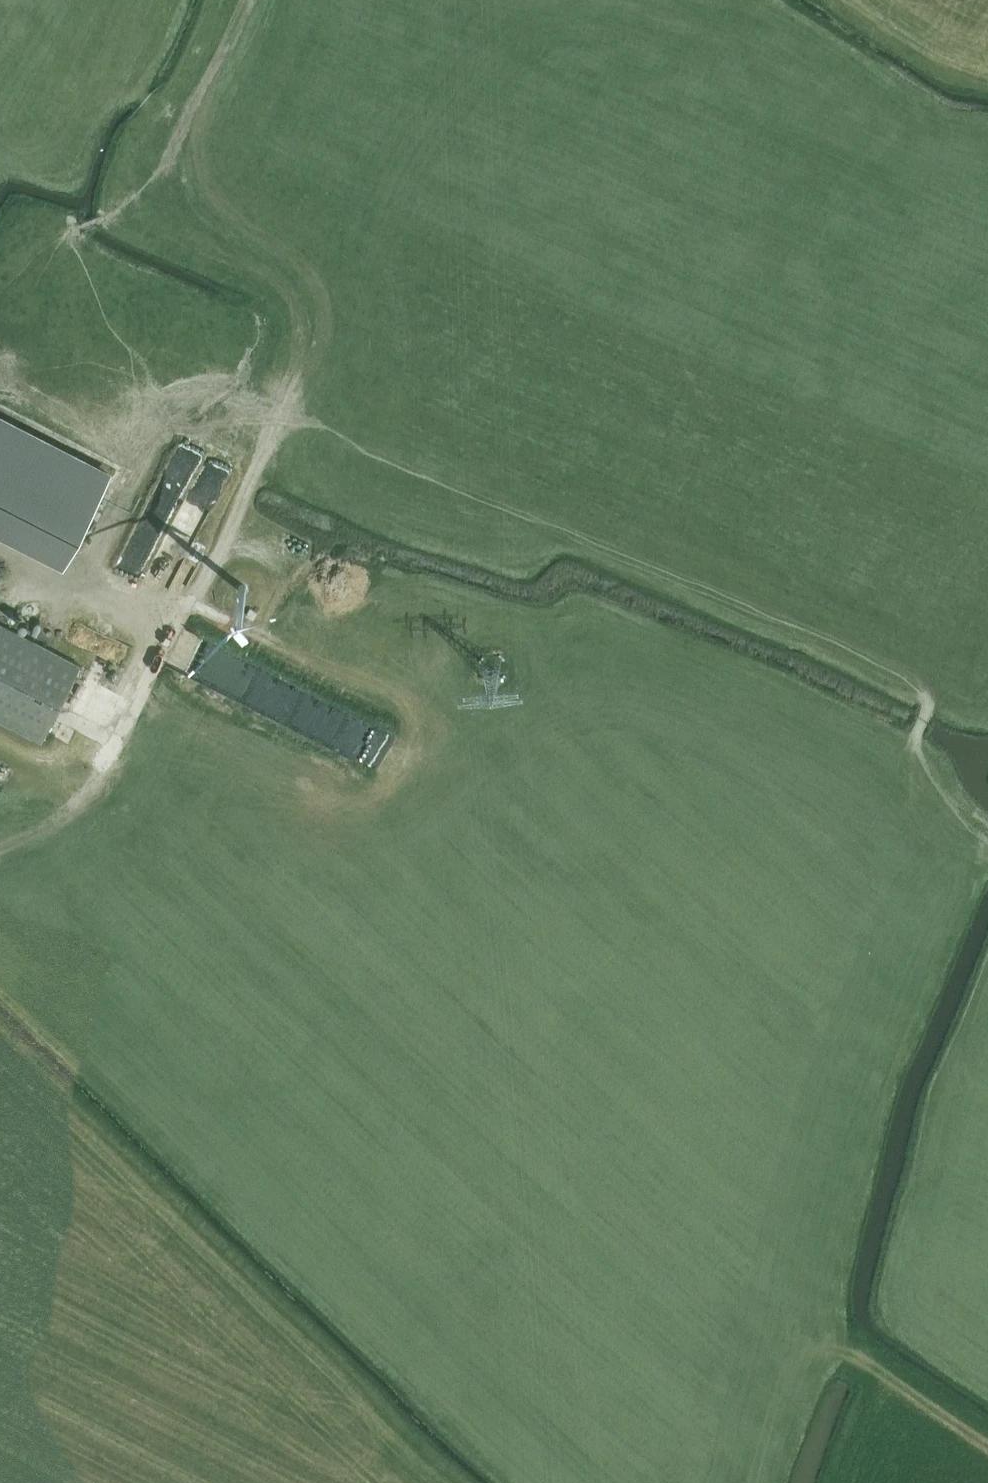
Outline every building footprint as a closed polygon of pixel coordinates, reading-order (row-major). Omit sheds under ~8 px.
[(72,547),(109,474),(0,418),(0,511),(72,547)] [(188,441),(178,460),(199,470),(208,452),(188,441)] [(42,740),(81,664),(0,622),(0,719),(42,740)]
